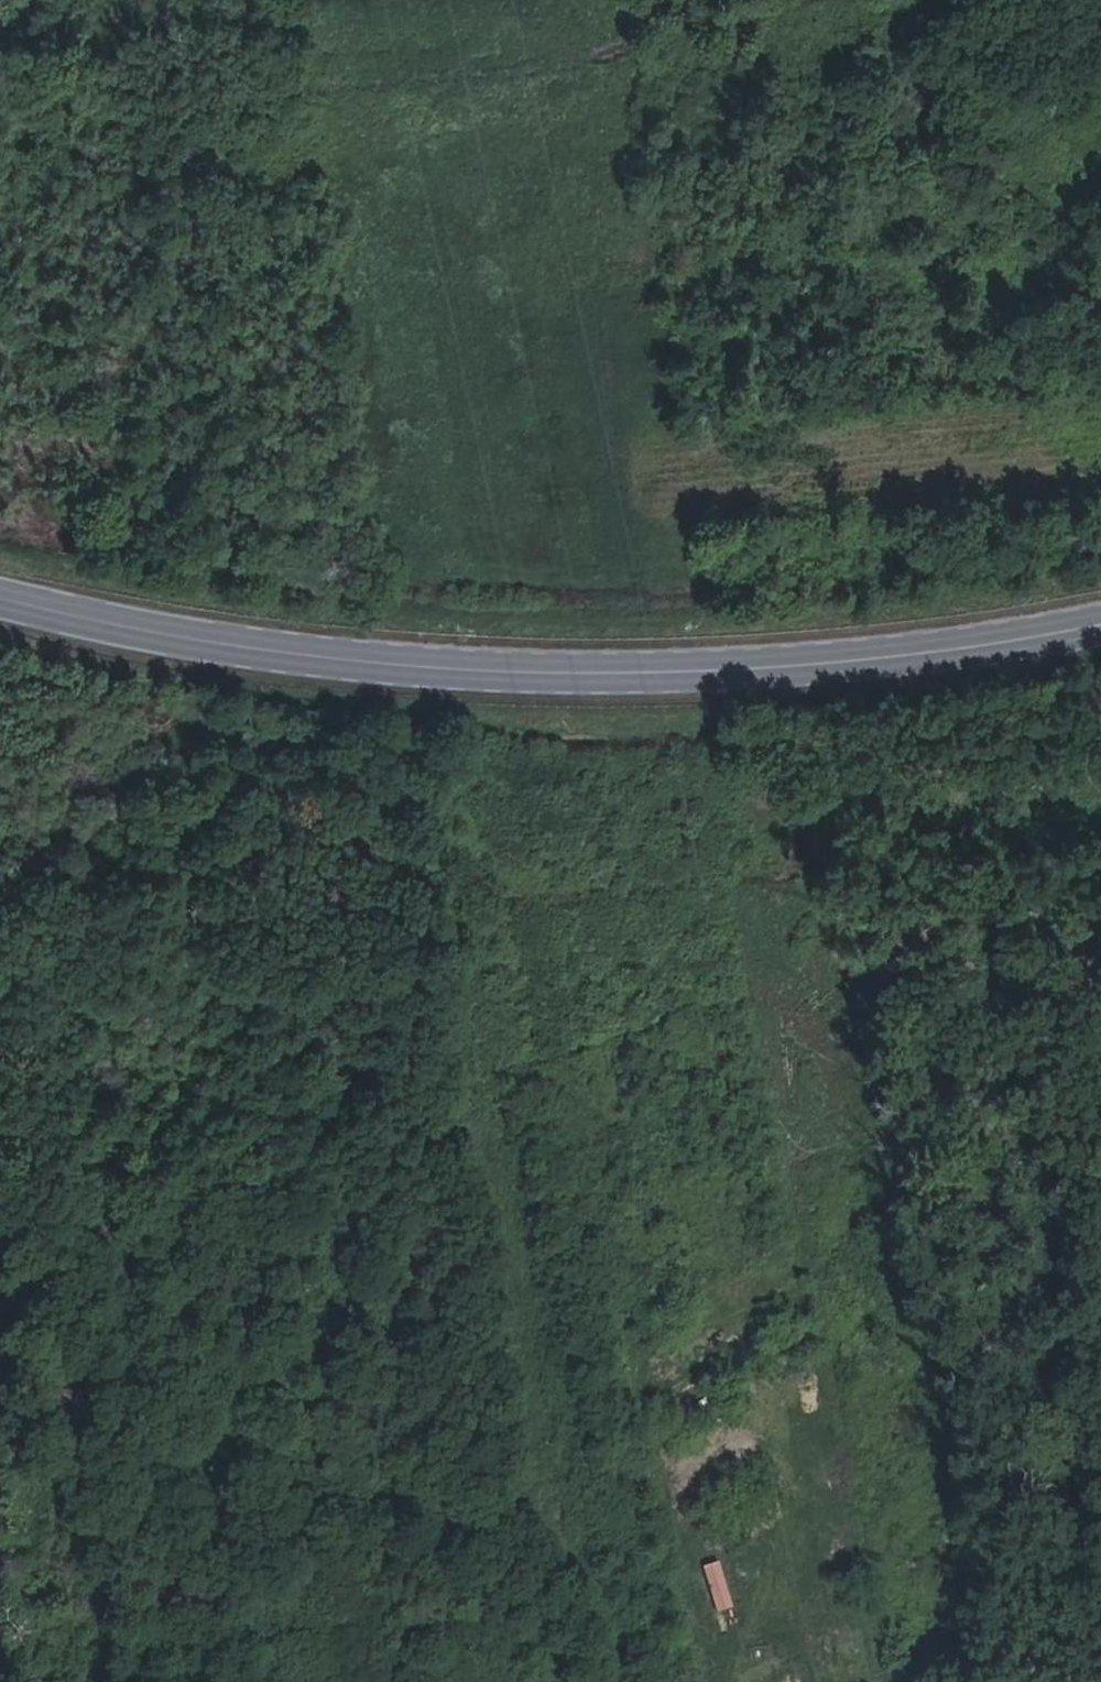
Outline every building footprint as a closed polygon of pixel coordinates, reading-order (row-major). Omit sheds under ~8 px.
[(786,1677),(788,1681),(804,1681),(808,1680),(803,1670),(786,1677)]
